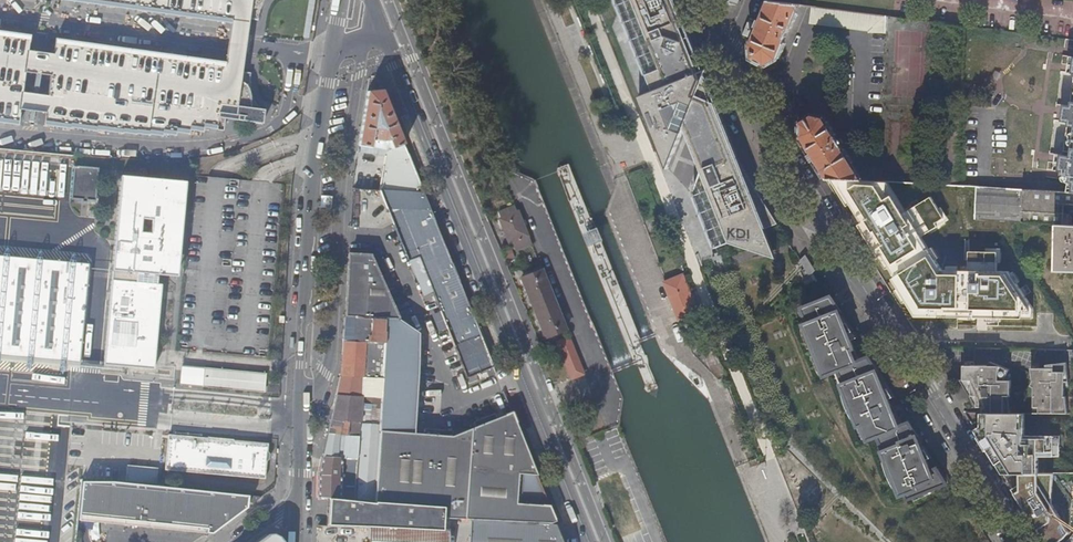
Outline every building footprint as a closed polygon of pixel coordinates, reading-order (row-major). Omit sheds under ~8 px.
[(238,24),(250,25),(251,20),(260,21),(261,13),(266,3),(267,0),(66,0),(238,24)] [(776,258),(767,236),(764,228),(776,224),(777,223),(741,166),(736,156),(700,66),(698,62),(673,0),(617,0),(648,78),(645,85),(640,97),(639,97),(659,148),(667,168),(673,153),(683,128),(701,172),(693,192),(715,248),(729,242),(776,258)] [(768,2),(751,46),(752,60),(765,67),(778,59),(799,6),(768,2)] [(886,16),(811,7),(809,25),(860,31),(887,34),(886,16)] [(0,33),(0,122),(20,125),(23,103),(29,64),(32,38),(0,33)] [(233,64),(57,41),(53,68),(48,106),(45,125),(72,129),(72,128),(98,131),(98,130),(125,134),(125,133),(138,135),(139,133),(152,135),(152,134),(165,136),(165,133),(179,135),(179,132),(192,134),(193,130),(205,131),(206,127),(218,129),(218,130),(225,131),(227,117),(228,117),(230,106),(248,108),(247,116),(240,115),(239,121),(264,125),(266,111),(261,108),(258,105),(254,98),(253,93),(252,87),(252,81),(253,74),(244,73),(244,67),(233,64)] [(367,92),(358,147),(371,149),(371,148),(372,148),(375,149),(376,149),(375,152),(382,154),(384,150),(387,150),(391,149),(404,144),(382,89),(367,92)] [(1068,192),(1072,193),(1072,92),(1071,104),(1064,103),(1062,120),(1069,121),(1064,154),(1057,153),(1055,169),(1062,170),(1061,178),(1069,180),(1068,192)] [(935,168),(945,168),(959,169),(961,109),(938,108),(935,168)] [(800,139),(825,179),(837,179),(863,181),(824,119),(813,116),(801,123),(800,139)] [(32,188),(33,172),(41,173),(42,159),(36,159),(36,155),(0,152),(0,186),(32,188)] [(395,169),(404,192),(423,193),(412,163),(395,169)] [(73,167),(72,201),(99,202),(100,168),(73,167)] [(945,168),(945,185),(958,186),(958,183),(959,169),(945,168)] [(121,176),(103,365),(123,367),(154,370),(155,365),(152,361),(153,351),(156,349),(160,300),(158,298),(159,293),(161,290),(162,284),(157,283),(158,274),(164,275),(164,272),(165,269),(169,265),(171,264),(173,262),(177,262),(180,262),(187,182),(121,176)] [(837,179),(825,179),(837,199),(845,194),(837,179)] [(880,182),(863,181),(863,214),(873,214),(905,216),(907,183),(880,181),(880,182)] [(929,184),(907,183),(905,216),(927,217),(929,184)] [(929,184),(927,217),(989,221),(1016,222),(1058,224),(1064,225),(1066,203),(1072,203),(1072,193),(1068,192),(958,186),(945,185),(929,184)] [(515,206),(499,213),(501,218),(500,219),(509,243),(511,243),(514,250),(531,243),(518,211),(517,212),(515,206)] [(493,366),(430,210),(387,207),(408,260),(418,256),(454,346),(465,342),(477,373),(484,370),(493,366)] [(380,211),(372,215),(378,225),(386,220),(380,211)] [(905,216),(873,214),(872,234),(871,234),(899,279),(911,280),(922,298),(920,315),(934,316),(985,284),(985,278),(986,260),(989,221),(927,217),(905,216)] [(1064,225),(1058,224),(1057,271),(1072,271),(1072,225),(1064,225)] [(594,233),(585,236),(589,246),(598,243),(594,233)] [(80,363),(89,263),(0,255),(0,356),(80,363)] [(800,267),(802,269),(805,266),(811,273),(814,270),(808,263),(802,256),(797,262),(800,267)] [(986,260),(985,278),(997,279),(998,261),(986,260)] [(179,276),(180,262),(177,262),(173,262),(171,264),(169,265),(165,269),(164,272),(164,275),(179,276)] [(805,266),(802,269),(800,271),(806,278),(802,280),(805,285),(816,279),(811,273),(805,266)] [(522,280),(520,281),(522,285),(524,284),(543,333),(542,334),(543,337),(545,337),(546,339),(566,331),(542,270),(521,278),(522,280)] [(684,272),(663,280),(679,318),(699,310),(684,272)] [(885,450),(882,450),(900,494),(905,492),(909,497),(914,495),(915,499),(932,492),(931,488),(947,483),(938,469),(934,471),(927,461),(931,458),(924,446),(921,447),(917,437),(918,436),(910,423),(899,427),(889,400),(893,397),(885,383),(882,384),(877,372),(878,372),(861,344),(854,348),(848,334),(852,330),(847,322),(844,324),(839,312),(840,311),(833,300),(831,296),(802,308),(808,323),(804,325),(824,375),(836,370),(839,369),(845,383),(841,384),(858,425),(861,424),(867,438),(875,435),(878,434),(885,450)] [(364,318),(345,317),(343,341),(363,342),(364,324),(364,318)] [(386,319),(378,319),(378,325),(377,343),(384,343),(385,332),(386,319)] [(408,334),(385,332),(384,343),(382,374),(382,379),(381,398),(379,424),(379,431),(378,431),(373,501),(417,505),(437,507),(443,507),(443,511),(443,518),(551,524),(556,522),(549,507),(544,506),(516,504),(518,475),(537,477),(512,414),(497,420),(476,429),(453,438),(424,436),(413,435),(414,421),(418,335),(408,335),(408,334)] [(559,349),(550,352),(556,368),(565,365),(571,380),(584,375),(569,338),(556,343),(559,349)] [(363,342),(343,341),(342,371),(329,425),(322,456),(341,458),(356,459),(354,499),(373,501),(378,431),(379,431),(379,424),(360,422),(360,412),(364,411),(364,406),(361,406),(362,397),(366,397),(367,378),(363,378),(366,350),(373,350),(374,343),(363,342)] [(384,343),(377,343),(375,373),(382,374),(384,343)] [(962,380),(982,413),(1012,414),(1011,397),(1013,397),(1013,381),(1012,381),(1008,380),(1009,375),(1012,375),(1011,370),(991,362),(990,366),(983,366),(983,371),(976,371),(976,366),(976,362),(966,362),(966,366),(965,366),(965,380),(962,380)] [(1040,408),(1041,414),(1070,414),(1068,397),(1066,397),(1066,388),(1066,382),(1070,381),(1068,363),(1047,365),(1047,369),(1047,374),(1040,374),(1040,368),(1040,365),(1034,364),(1034,368),(1032,369),(1034,381),(1032,387),(1035,388),(1035,408),(1040,408)] [(264,374),(182,365),(180,382),(262,391),(264,374)] [(497,376),(493,366),(484,370),(489,379),(497,376)] [(839,369),(836,370),(841,384),(845,383),(839,369)] [(371,397),(381,398),(382,379),(372,379),(371,397)] [(371,397),(366,397),(362,397),(361,406),(364,406),(364,411),(360,412),(360,422),(379,424),(381,398),(371,397)] [(1012,414),(982,413),(982,423),(977,425),(1006,472),(1039,472),(1039,456),(1063,456),(1063,435),(1031,435),(1031,414),(1012,414)] [(476,429),(497,420),(495,415),(474,424),(476,429)] [(864,440),(867,438),(861,424),(858,425),(864,440)] [(199,470),(198,473),(264,479),(265,461),(263,458),(261,458),(262,452),(264,452),(266,451),(267,443),(233,440),(234,439),(207,436),(207,437),(168,434),(164,470),(180,472),(181,465),(196,466),(196,468),(196,470),(199,470)] [(881,451),(882,450),(885,450),(878,434),(875,435),(881,451)] [(341,458),(322,456),(318,474),(317,496),(328,497),(338,498),(342,498),(354,499),(356,459),(341,458)] [(123,481),(83,481),(79,503),(78,521),(212,534),(247,508),(248,503),(249,495),(123,481)] [(373,501),(354,499),(342,498),(338,498),(328,497),(328,524),(341,525),(360,526),(416,529),(417,505),(373,501)] [(435,530),(437,507),(417,505),(416,529),(435,530)] [(468,541),(562,541),(555,525),(469,520),(468,541)] [(371,528),(358,528),(357,541),(370,541),(371,528)] [(435,530),(371,528),(370,541),(435,541),(435,530)] [(435,530),(435,541),(446,541),(447,530),(435,530)] [(285,538),(272,531),(257,541),(285,541),(285,538)]
